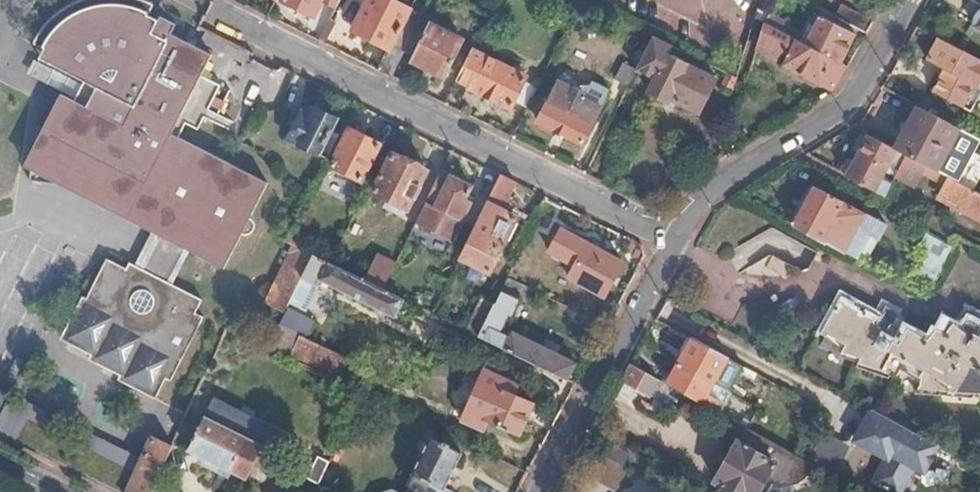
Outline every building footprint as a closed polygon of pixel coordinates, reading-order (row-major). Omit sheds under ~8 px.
[(76,99),(75,101),(67,102),(51,129),(40,129),(31,182),(68,188),(71,183),(88,192),(84,199),(152,232),(163,238),(146,270),(135,265),(130,262),(126,269),(114,262),(113,266),(106,268),(103,267),(90,291),(96,295),(92,302),(87,299),(83,298),(68,328),(74,331),(71,338),(75,341),(74,345),(93,355),(112,365),(110,372),(122,377),(139,386),(136,392),(155,401),(166,380),(171,382),(205,317),(199,314),(206,301),(176,286),(167,281),(184,248),(193,253),(225,269),(242,236),(247,235),(253,231),(255,226),(256,221),(255,217),(253,213),(268,184),(172,135),(212,56),(156,26),(159,21),(149,17),(154,7),(141,2),(134,0),(88,0),(86,1),(72,6),(63,13),(44,32),(33,45),(44,51),(57,58),(52,66),(84,83),(83,86),(76,99)] [(312,15),(320,0),(284,0),(312,15)] [(391,76),(422,15),(392,0),(366,0),(350,30),(389,50),(379,70),(391,76)] [(866,33),(873,21),(841,5),(835,18),(866,33)] [(805,45),(840,63),(855,35),(820,16),(805,45)] [(429,23),(411,60),(444,76),(463,39),(429,23)] [(789,35),(765,23),(757,47),(778,58),(789,35)] [(666,55),(672,45),(653,36),(636,69),(654,78),(647,92),(666,102),(669,98),(697,112),(714,79),(666,55)] [(834,90),(847,67),(840,63),(805,45),(797,41),(785,64),(834,90)] [(939,43),(927,66),(944,75),(932,97),(969,117),(979,97),(979,65),(939,43)] [(473,48),(458,77),(512,104),(526,74),(473,48)] [(40,59),(52,66),(57,58),(44,51),(40,59)] [(28,74),(76,99),(83,86),(34,62),(28,74)] [(610,91),(622,97),(636,71),(623,64),(610,91)] [(733,90),(736,78),(726,73),(721,84),(733,90)] [(556,84),(538,121),(582,143),(600,106),(583,97),(585,92),(562,79),(559,85),(556,84)] [(319,153),(336,120),(316,109),(313,117),(302,112),(289,138),(319,153)] [(936,175),(959,132),(918,110),(896,153),(897,154),(905,158),(924,168),(936,175)] [(379,145),(350,131),(332,166),(362,181),(379,145)] [(866,137),(845,178),(883,199),(890,186),(884,179),(897,154),(896,153),(866,137)] [(429,171),(393,152),(374,191),(390,199),(387,204),(407,214),(429,171)] [(912,189),(924,168),(905,158),(894,178),(912,189)] [(471,188),(440,172),(425,203),(413,228),(423,233),(452,241),(462,221),(471,204),(464,202),(471,188)] [(515,183),(499,175),(463,249),(492,264),(515,218),(501,211),(515,183)] [(949,181),(940,200),(979,221),(979,197),(949,181)] [(817,190),(796,225),(832,245),(860,261),(871,239),(880,244),(889,229),(817,190)] [(560,205),(545,198),(530,230),(545,237),(560,205)] [(306,239),(291,231),(287,241),(295,245),(302,248),(306,239)] [(163,238),(152,232),(135,265),(146,270),(163,238)] [(955,251),(931,237),(924,249),(933,254),(922,275),(937,283),(955,251)] [(586,255),(591,245),(577,238),(574,238),(570,245),(571,248),(586,255)] [(871,239),(860,261),(868,265),(880,244),(871,239)] [(302,248),(295,245),(276,282),(293,291),(300,276),(311,253),(302,248)] [(624,262),(591,245),(586,255),(574,277),(608,294),(624,262)] [(186,265),(193,253),(184,248),(167,281),(176,286),(186,265)] [(365,279),(332,263),(311,253),(300,276),(316,284),(319,278),(394,315),(403,298),(383,288),(365,279)] [(377,255),(365,279),(383,288),(395,263),(377,255)] [(113,266),(114,262),(107,259),(103,267),(106,268),(113,266)] [(496,302),(480,336),(567,379),(575,362),(510,329),(507,334),(496,329),(505,309),(509,311),(516,296),(521,298),(527,286),(508,277),(496,302)] [(293,291),(276,282),(266,301),(284,310),(285,308),(293,291)] [(96,295),(90,291),(87,299),(92,302),(96,295)] [(481,295),(466,329),(480,336),(496,302),(481,295)] [(839,296),(817,335),(822,339),(824,336),(833,340),(831,344),(834,346),(833,351),(851,358),(850,362),(887,374),(888,372),(891,374),(895,370),(906,379),(904,386),(950,393),(955,384),(973,388),(979,375),(979,333),(975,330),(969,340),(962,336),(961,340),(956,337),(959,332),(954,325),(958,316),(948,311),(933,332),(928,331),(922,340),(917,338),(919,336),(905,328),(904,330),(889,322),(895,312),(882,306),(875,316),(839,296)] [(285,308),(284,310),(277,325),(306,339),(314,322),(285,308)] [(350,359),(306,339),(277,325),(268,345),(342,378),(350,359)] [(74,331),(68,328),(63,340),(74,345),(75,341),(71,338),(74,331)] [(703,347),(691,340),(678,365),(714,385),(728,360),(703,347)] [(89,362),(110,372),(112,365),(93,355),(89,362)] [(666,386),(669,388),(713,413),(715,409),(720,412),(723,406),(708,398),(714,385),(678,365),(666,386)] [(514,395),(519,385),(483,367),(463,411),(486,421),(518,436),(533,404),(514,395)] [(634,368),(619,396),(631,402),(638,391),(651,397),(656,390),(665,394),(669,388),(666,386),(634,368)] [(118,382),(136,392),(139,386),(122,377),(118,382)] [(428,382),(419,378),(414,388),(424,393),(428,382)] [(0,407),(0,432),(42,455),(53,436),(0,407)] [(482,430),(486,421),(463,411),(460,419),(482,430)] [(874,414),(872,418),(868,416),(853,443),(885,460),(870,483),(888,491),(898,491),(912,468),(921,473),(936,447),(913,434),(882,418),(874,414)] [(202,457),(245,479),(248,474),(256,456),(261,446),(205,417),(189,451),(202,457)] [(837,481),(807,465),(750,433),(748,432),(739,447),(737,446),(717,483),(732,491),(770,491),(773,486),(783,491),(826,491),(828,491),(833,487),(837,481)] [(820,433),(808,454),(835,468),(846,447),(820,433)] [(127,491),(152,491),(173,448),(152,438),(127,491)] [(426,491),(454,491),(456,489),(447,485),(462,455),(433,440),(412,485),(420,489),(426,491)] [(274,465),(256,456),(248,474),(260,480),(267,479),(274,465)]
